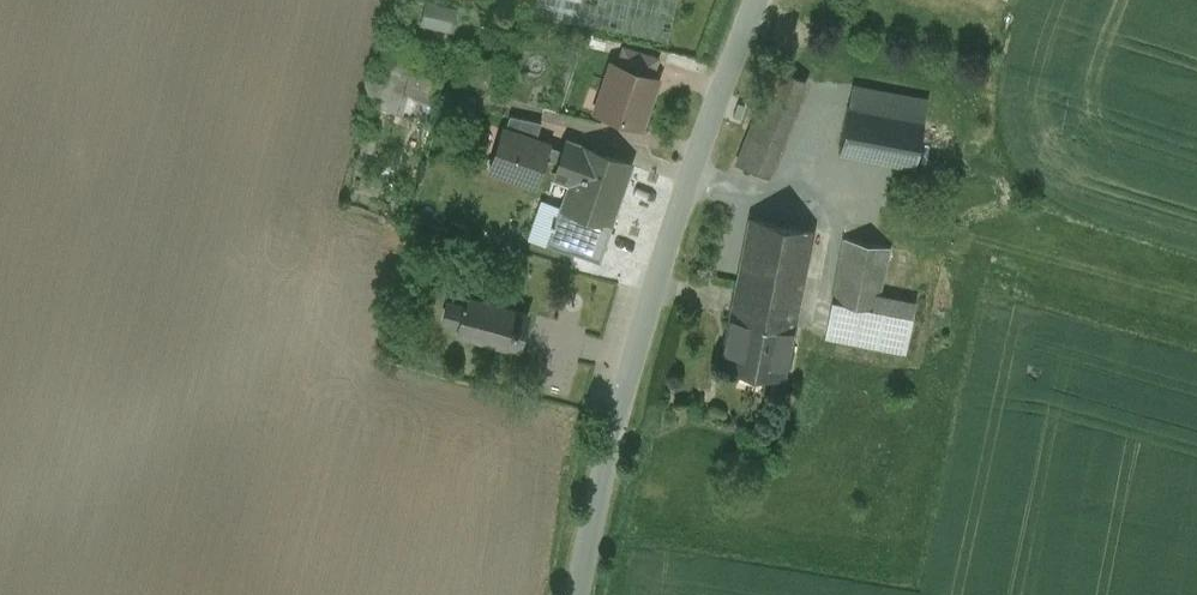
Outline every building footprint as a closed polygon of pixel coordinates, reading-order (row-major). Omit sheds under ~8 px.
[(533,15),(668,41),(676,0),(536,0),(533,15)] [(432,9),(428,20),(458,31),(462,20),(432,9)] [(656,58),(625,48),(618,66),(650,76),(656,58)] [(669,50),(663,70),(675,74),(681,54),(669,50)] [(406,58),(392,84),(415,96),(413,100),(430,110),(446,79),(406,58)] [(618,66),(612,63),(602,92),(609,94),(602,114),(640,127),(651,97),(649,96),(654,78),(650,76),(618,66)] [(776,65),(732,175),(758,187),(802,76),(776,65)] [(924,120),(848,106),(839,153),(915,167),(924,120)] [(542,122),(510,115),(505,129),(535,140),(542,122)] [(505,129),(503,129),(489,169),(537,186),(546,158),(560,163),(564,151),(535,140),(505,129)] [(630,164),(567,142),(564,151),(560,163),(557,172),(578,180),(569,207),(566,206),(563,205),(563,206),(563,207),(609,223),(630,164)] [(563,207),(563,206),(559,205),(546,245),(571,254),(572,253),(600,261),(613,224),(609,223),(563,207)] [(812,231),(751,219),(721,366),(782,378),(812,231)] [(824,337),(904,353),(914,301),(880,294),(889,248),(843,240),(824,337)] [(527,314),(467,298),(470,287),(453,282),(442,321),(459,325),(457,334),(517,350),(521,337),(522,332),(524,325),(527,314)]
